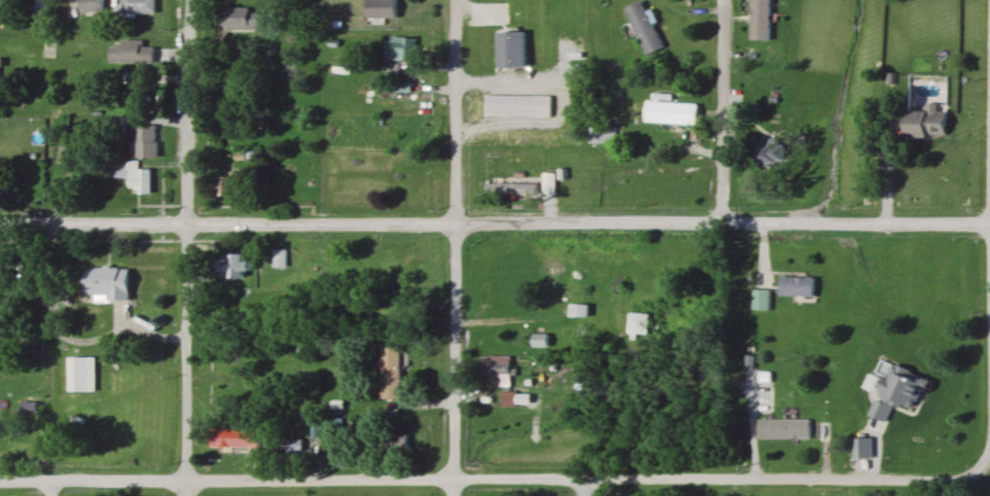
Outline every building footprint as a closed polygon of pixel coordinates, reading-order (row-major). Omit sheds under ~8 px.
[(31,23),(49,23),(49,0),(31,0),(31,23)] [(79,13),(104,13),(104,0),(79,0),(79,13)] [(120,14),(156,14),(156,0),(120,0),(120,14)] [(370,17),(370,0),(400,0),(400,17),(370,17)] [(629,9),(650,56),(669,48),(647,0),(629,9)] [(776,39),(776,0),(755,0),(755,39),(776,39)] [(264,29),(264,7),(225,8),(225,30),(264,29)] [(502,68),(531,68),(531,32),(502,32),(502,68)] [(388,60),(413,60),(413,37),(388,37),(388,60)] [(109,63),(156,63),(156,40),(109,40),(109,63)] [(129,112),(153,112),(153,74),(129,74),(129,112)] [(554,97),(484,96),(484,116),(554,117),(554,97)] [(912,110),(930,111),(930,102),(941,102),(941,111),(946,111),(946,133),(931,132),(931,137),(912,137),(912,110)] [(700,118),(700,104),(664,104),(664,118),(700,118)] [(161,158),(161,126),(136,126),(136,158),(161,158)] [(784,140),(762,140),(762,164),(784,164),(784,140)] [(153,194),(153,169),(130,169),(130,194),(153,194)] [(222,197),(246,197),(246,171),(222,171),(222,197)] [(487,192),(488,182),(539,183),(539,192),(487,192)] [(246,262),(246,254),(228,254),(228,279),(246,279),(246,271),(254,271),(254,262),(246,262)] [(111,301),(134,301),(134,268),(88,268),(88,294),(111,294),(111,301)] [(815,277),(779,277),(779,296),(815,296),(815,277)] [(751,310),(770,310),(770,287),(751,287),(751,310)] [(650,335),(650,315),(630,315),(630,335),(650,335)] [(551,346),(551,334),(533,334),(533,346),(551,346)] [(401,346),(400,397),(382,397),(382,346),(401,346)] [(513,377),(513,356),(490,356),(490,377),(513,377)] [(95,358),(66,358),(66,392),(95,392),(95,358)] [(894,403),(916,412),(930,378),(892,363),(870,416),(887,423),(894,403)] [(765,386),(750,387),(751,410),(766,409),(765,386)] [(516,407),(516,391),(499,391),(499,407),(516,407)] [(23,401),(22,414),(36,414),(37,402),(23,401)] [(811,439),(811,420),(757,420),(757,439),(811,439)] [(260,428),(219,428),(219,448),(260,448),(260,428)] [(375,452),(375,434),(409,434),(409,452),(375,452)] [(304,438),(266,438),(266,450),(304,450),(304,438)] [(853,459),(867,459),(867,438),(853,438),(853,459)]
